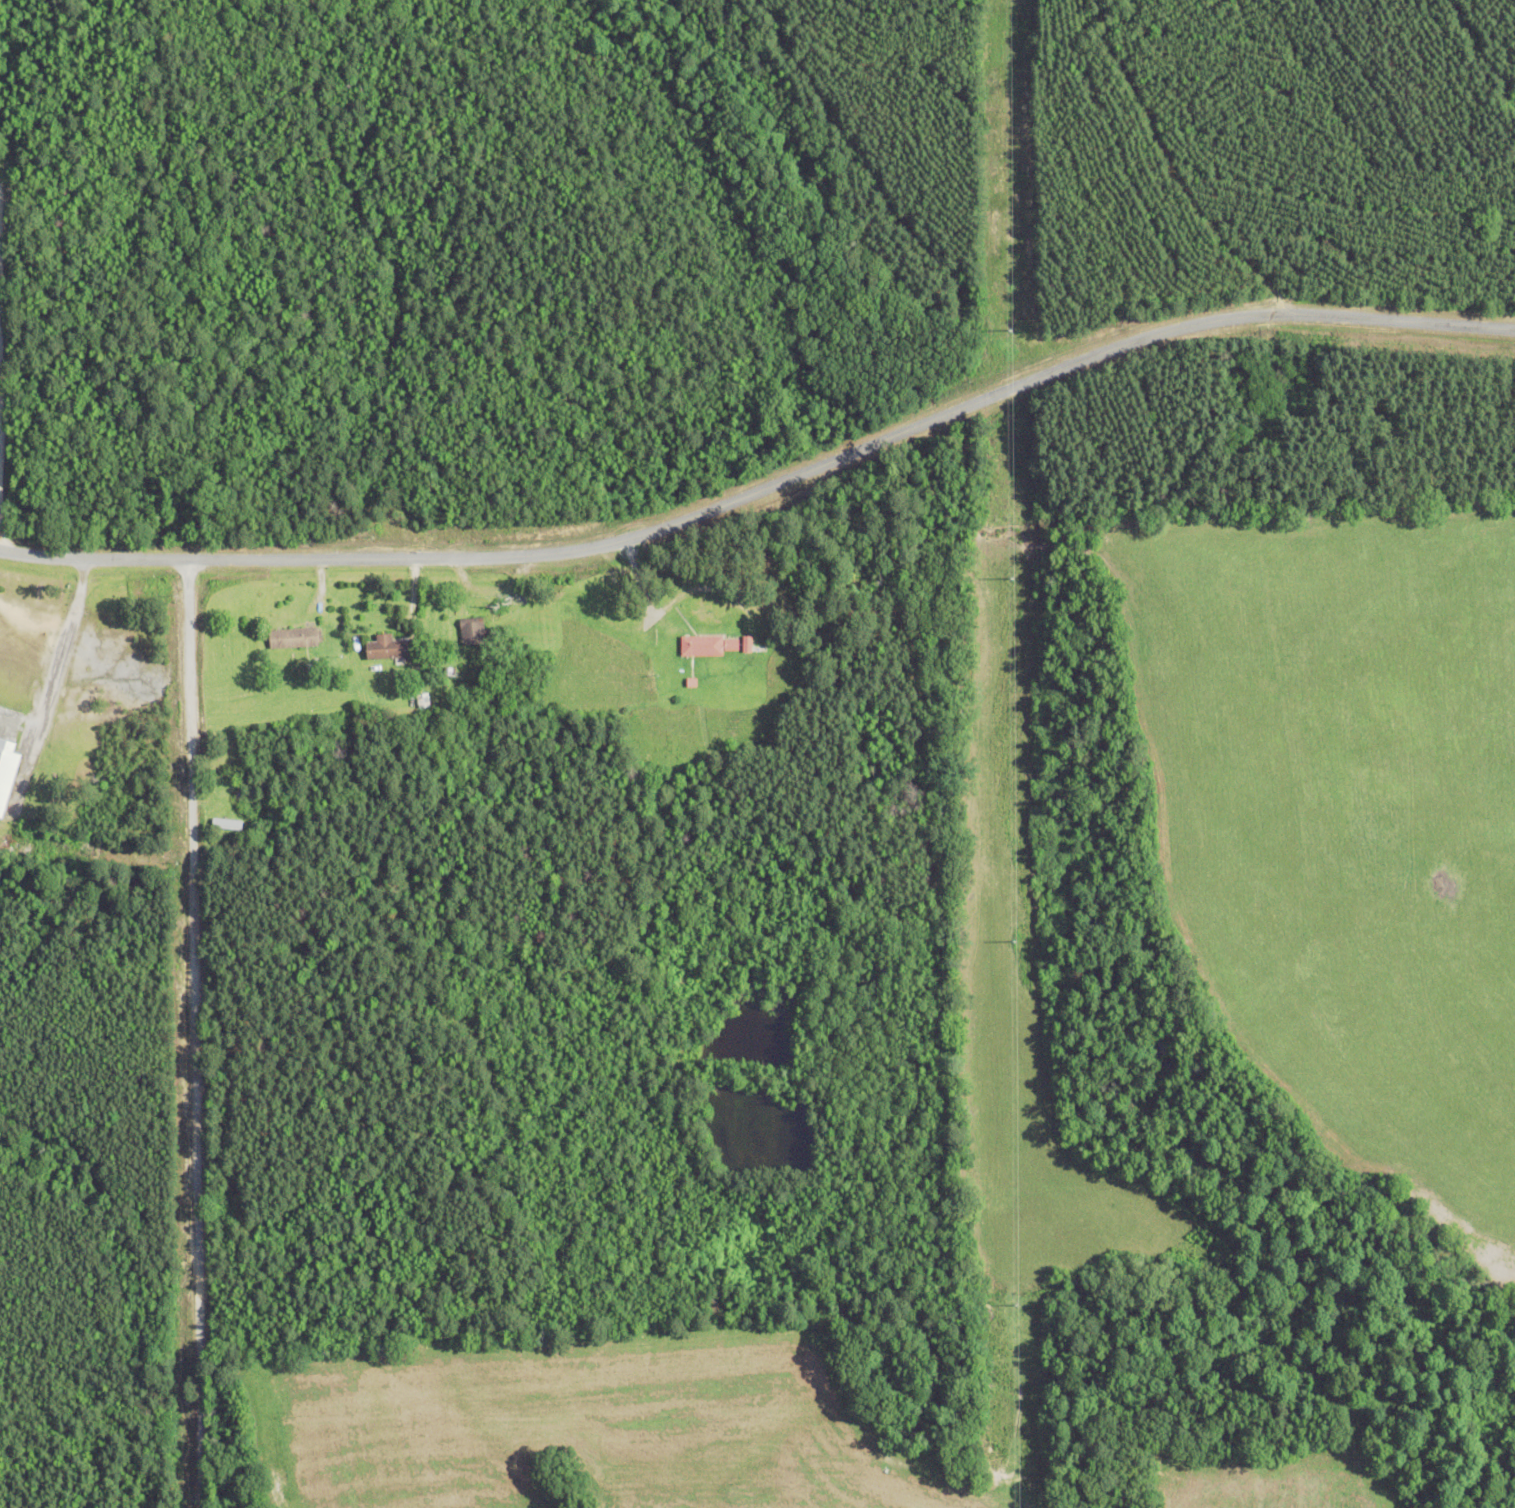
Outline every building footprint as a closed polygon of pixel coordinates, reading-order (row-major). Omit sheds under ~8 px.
[(459,622),(460,643),(478,643),(477,622),(459,622)] [(265,629),(266,648),(317,646),(316,627),(265,629)] [(362,658),(404,658),(404,639),(388,639),(388,633),(373,633),(373,642),(362,642),(362,658)] [(678,655),(720,655),(720,650),(735,650),(735,637),(678,637),(678,655)] [(4,816),(22,753),(0,746),(0,815),(4,816)] [(245,777),(256,777),(256,767),(245,767),(245,777)] [(239,830),(240,821),(210,819),(210,828),(239,830)]
